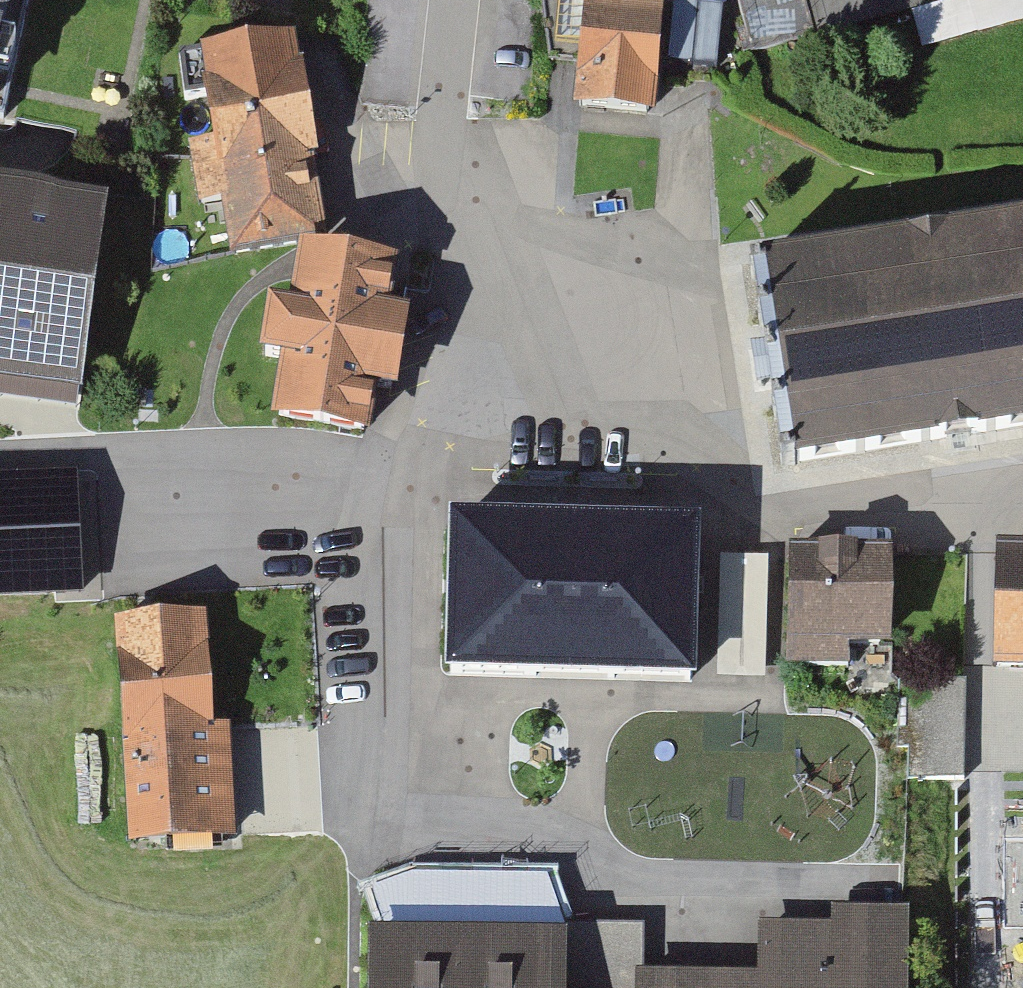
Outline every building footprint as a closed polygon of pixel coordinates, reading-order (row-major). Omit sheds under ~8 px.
[(16,0),(0,0),(0,76),(16,0)] [(659,8),(551,0),(541,0),(549,51),(567,54),(581,56),(575,114),(655,124),(665,10),(659,8)] [(755,66),(821,45),(819,36),(808,0),(737,0),(755,66)] [(819,36),(882,20),(877,0),(808,0),(819,36)] [(882,20),(920,10),(943,4),(942,0),(877,0),(882,20)] [(215,128),(310,115),(301,42),(183,55),(189,101),(212,98),(215,128)] [(326,243),(310,115),(215,128),(217,148),(192,151),(200,210),(226,206),(233,256),(326,243)] [(101,399),(130,204),(0,185),(0,384),(101,399)] [(787,468),(1022,430),(1022,241),(761,272),(787,468)] [(357,264),(304,256),(295,312),(275,309),(267,362),(288,365),(278,426),(373,441),(381,393),(402,396),(406,366),(413,325),(403,324),(392,322),(400,271),(357,264)] [(0,488),(0,611),(88,606),(81,484),(0,488)] [(697,538),(456,532),(452,684),(694,689),(697,538)] [(850,659),(890,661),(894,556),(793,552),(788,675),(850,677),(850,659)] [(770,666),(770,554),(725,554),(726,666),(770,666)] [(1001,670),(1022,670),(1022,555),(1003,555),(1001,670)] [(133,736),(223,729),(214,617),(124,624),(133,736)] [(917,777),(972,776),(972,683),(964,683),(917,684),(917,777)] [(133,736),(127,736),(135,847),(241,839),(233,729),(223,729),(133,736)] [(560,927),(560,874),(382,875),(382,928),(560,927)] [(926,905),(870,905),(828,906),(828,917),(753,918),(753,964),(652,965),(652,918),(575,919),(575,930),(383,932),(383,987),(927,987),(926,905)]
